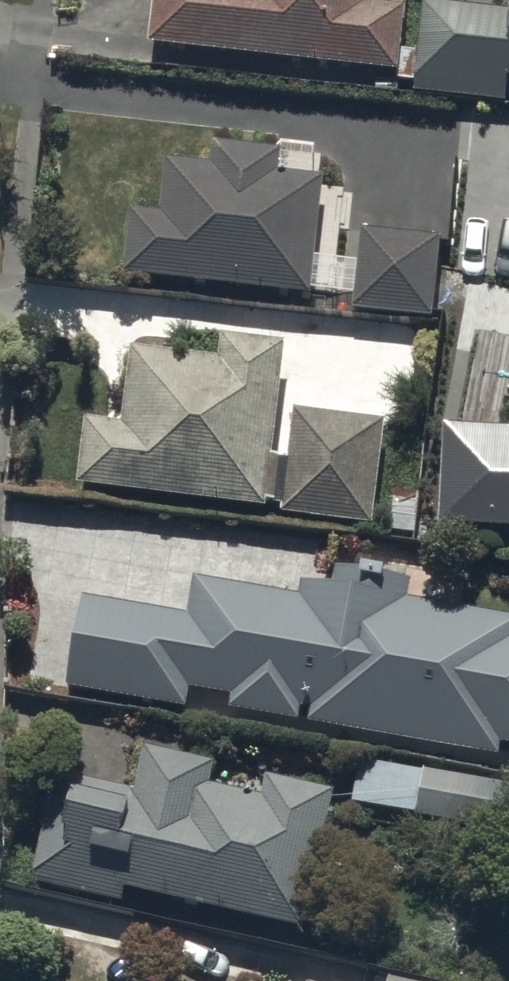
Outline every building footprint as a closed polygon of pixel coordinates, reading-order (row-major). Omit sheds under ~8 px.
[(151,44),(392,70),(400,0),(155,0),(151,44)] [(420,1),(412,94),(508,103),(508,6),(508,10),(420,1)] [(321,153),(215,142),(213,167),(166,163),(160,217),(130,214),(124,278),(307,296),(306,308),(340,312),(345,260),(335,259),(338,226),(348,227),(352,190),(318,187),(321,153)] [(434,232),(358,228),(355,315),(430,318),(434,232)] [(385,417),(293,408),(288,459),(271,457),(283,343),(221,336),(219,361),(166,355),(163,384),(141,382),(135,435),(83,429),(77,486),(270,506),(270,504),(285,506),(284,516),(373,525),(385,417)] [(67,687),(230,719),(231,711),(496,764),(500,745),(508,747),(508,618),(409,598),(413,576),(335,561),(330,588),(301,582),(299,595),(196,575),(188,616),(81,595),(63,686),(67,687)] [(121,903),(125,888),(299,928),(315,858),(325,861),(339,800),(329,798),(331,792),(271,778),(266,800),(209,787),(214,765),(146,749),(136,791),(52,771),(26,882),(121,903)] [(507,786),(358,762),(351,806),(500,830),(507,786)]
